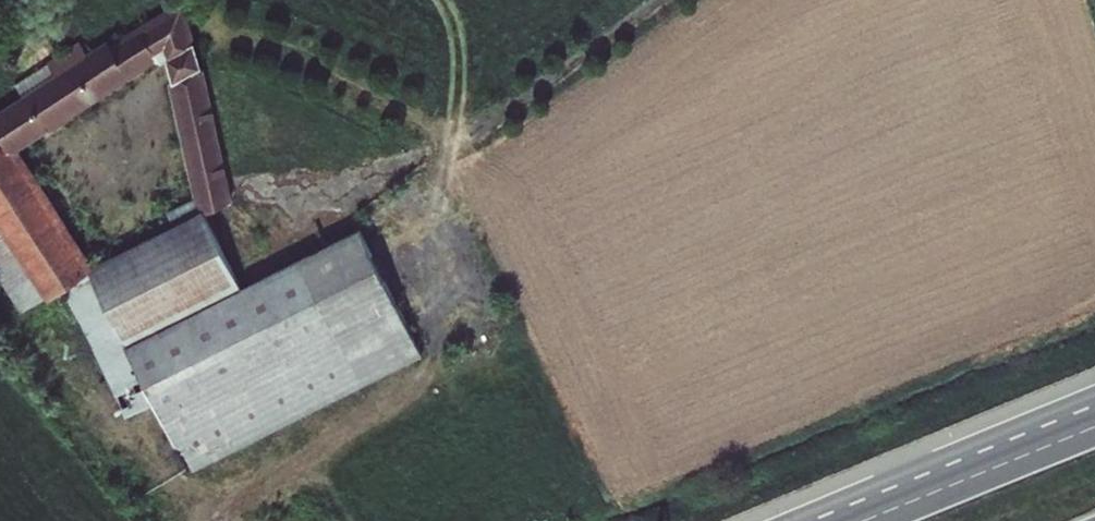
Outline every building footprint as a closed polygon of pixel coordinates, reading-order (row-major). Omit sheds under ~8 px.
[(63,290),(88,272),(90,269),(116,256),(99,228),(72,243),(12,150),(165,52),(198,197),(166,212),(173,227),(205,213),(231,201),(181,3),(114,46),(111,41),(88,55),(80,42),(23,77),(27,84),(21,89),(23,94),(0,109),(0,277),(22,312),(46,296),(48,299),(63,290)] [(156,404),(127,345),(241,287),(205,213),(173,227),(116,256),(90,269),(88,272),(63,290),(129,418),(156,404)] [(189,470),(422,352),(358,228),(241,287),(127,345),(156,404),(189,470)]
